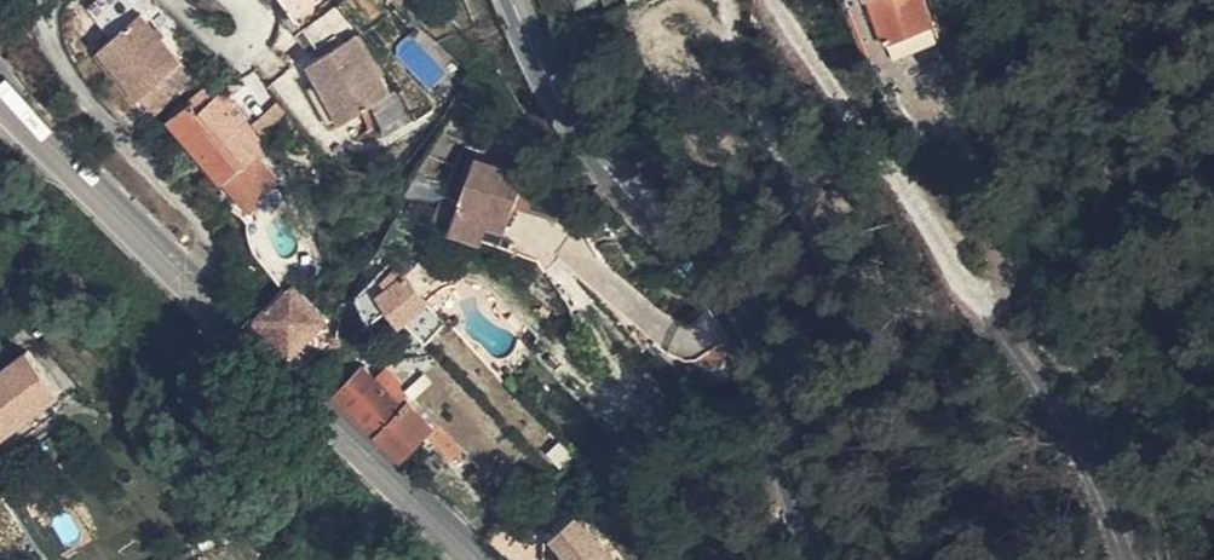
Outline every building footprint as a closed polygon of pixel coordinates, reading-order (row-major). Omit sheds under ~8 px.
[(185,53),(143,10),(132,0),(92,0),(88,4),(113,32),(103,42),(146,89),(185,53)] [(918,66),(956,48),(934,0),(888,0),(918,66)] [(394,87),(360,31),(311,60),(344,116),(394,87)] [(184,121),(249,193),(288,156),(224,88),(184,121)] [(289,101),(269,120),(286,138),(297,128),(302,133),(311,123),(289,101)] [(514,224),(522,202),(526,192),(531,193),(538,172),(480,154),(457,219),(489,231),(493,218),(514,224)] [(526,192),(522,202),(573,219),(564,181),(538,172),(531,193),(526,192)] [(405,320),(433,293),(427,284),(402,253),(377,276),(385,285),(379,292),(405,320)] [(297,275),(262,306),(296,339),(330,308),(297,275)] [(367,300),(379,292),(385,285),(377,276),(364,288),(367,300)] [(364,288),(353,295),(368,333),(378,327),(367,300),(364,288)] [(419,326),(434,338),(453,313),(438,302),(419,326)] [(60,362),(0,401),(34,453),(86,420),(77,409),(88,401),(60,362)] [(342,389),(359,406),(385,382),(370,366),(342,389)] [(359,406),(381,429),(407,405),(385,382),(359,406)] [(396,445),(407,455),(437,425),(416,403),(420,400),(416,395),(407,405),(381,429),(396,445)] [(583,505),(554,530),(580,559),(630,559),(583,505)]
